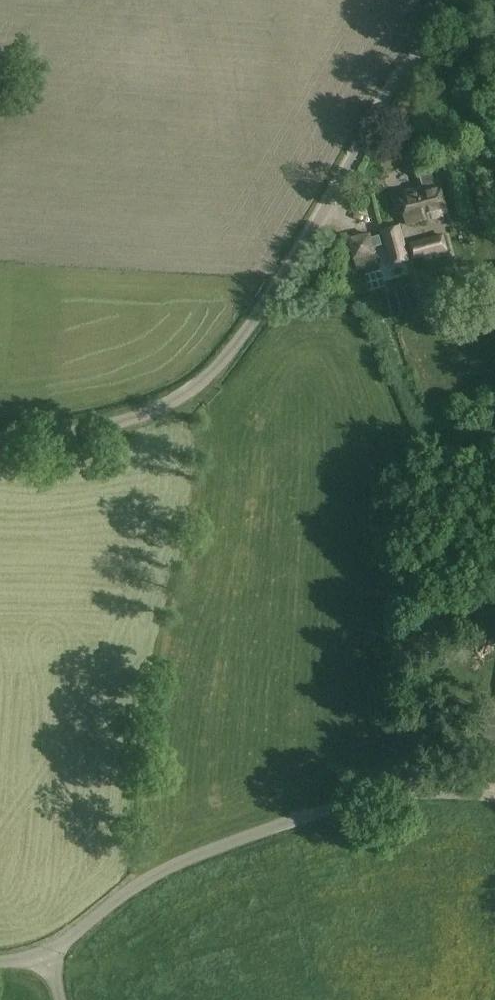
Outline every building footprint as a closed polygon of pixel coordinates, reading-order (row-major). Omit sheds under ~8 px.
[(407,224),(448,214),(440,181),(440,182),(437,172),(436,172),(434,161),(418,164),(421,176),(422,176),(425,187),(400,193),(407,224)] [(398,227),(382,232),(390,265),(407,260),(398,227)] [(410,243),(415,260),(449,250),(445,233),(410,243)] [(380,235),(373,237),(375,247),(382,245),(380,235)] [(478,734),(494,737),(494,714),(481,712),(478,734)]
